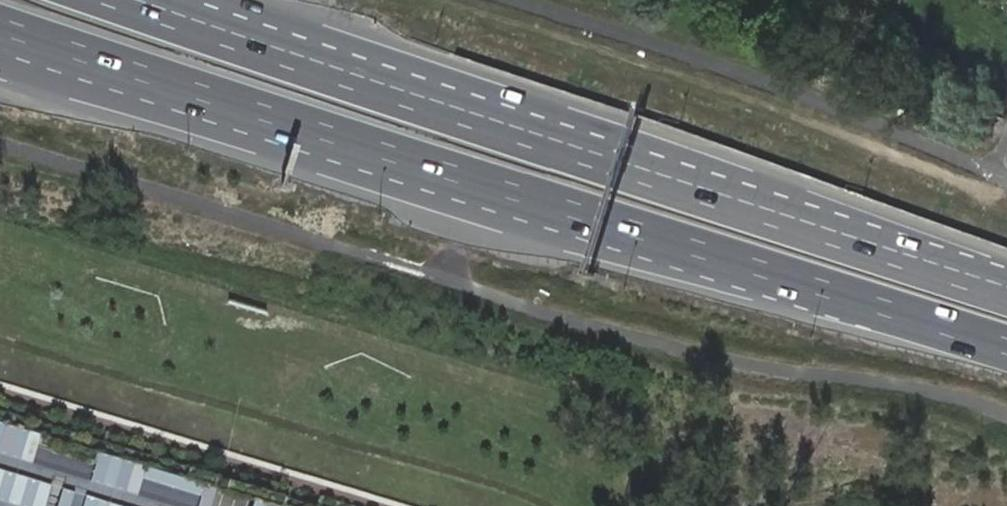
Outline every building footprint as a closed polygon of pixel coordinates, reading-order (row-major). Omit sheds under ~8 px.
[(0,423),(0,505),(213,505),(219,489),(0,423)]
